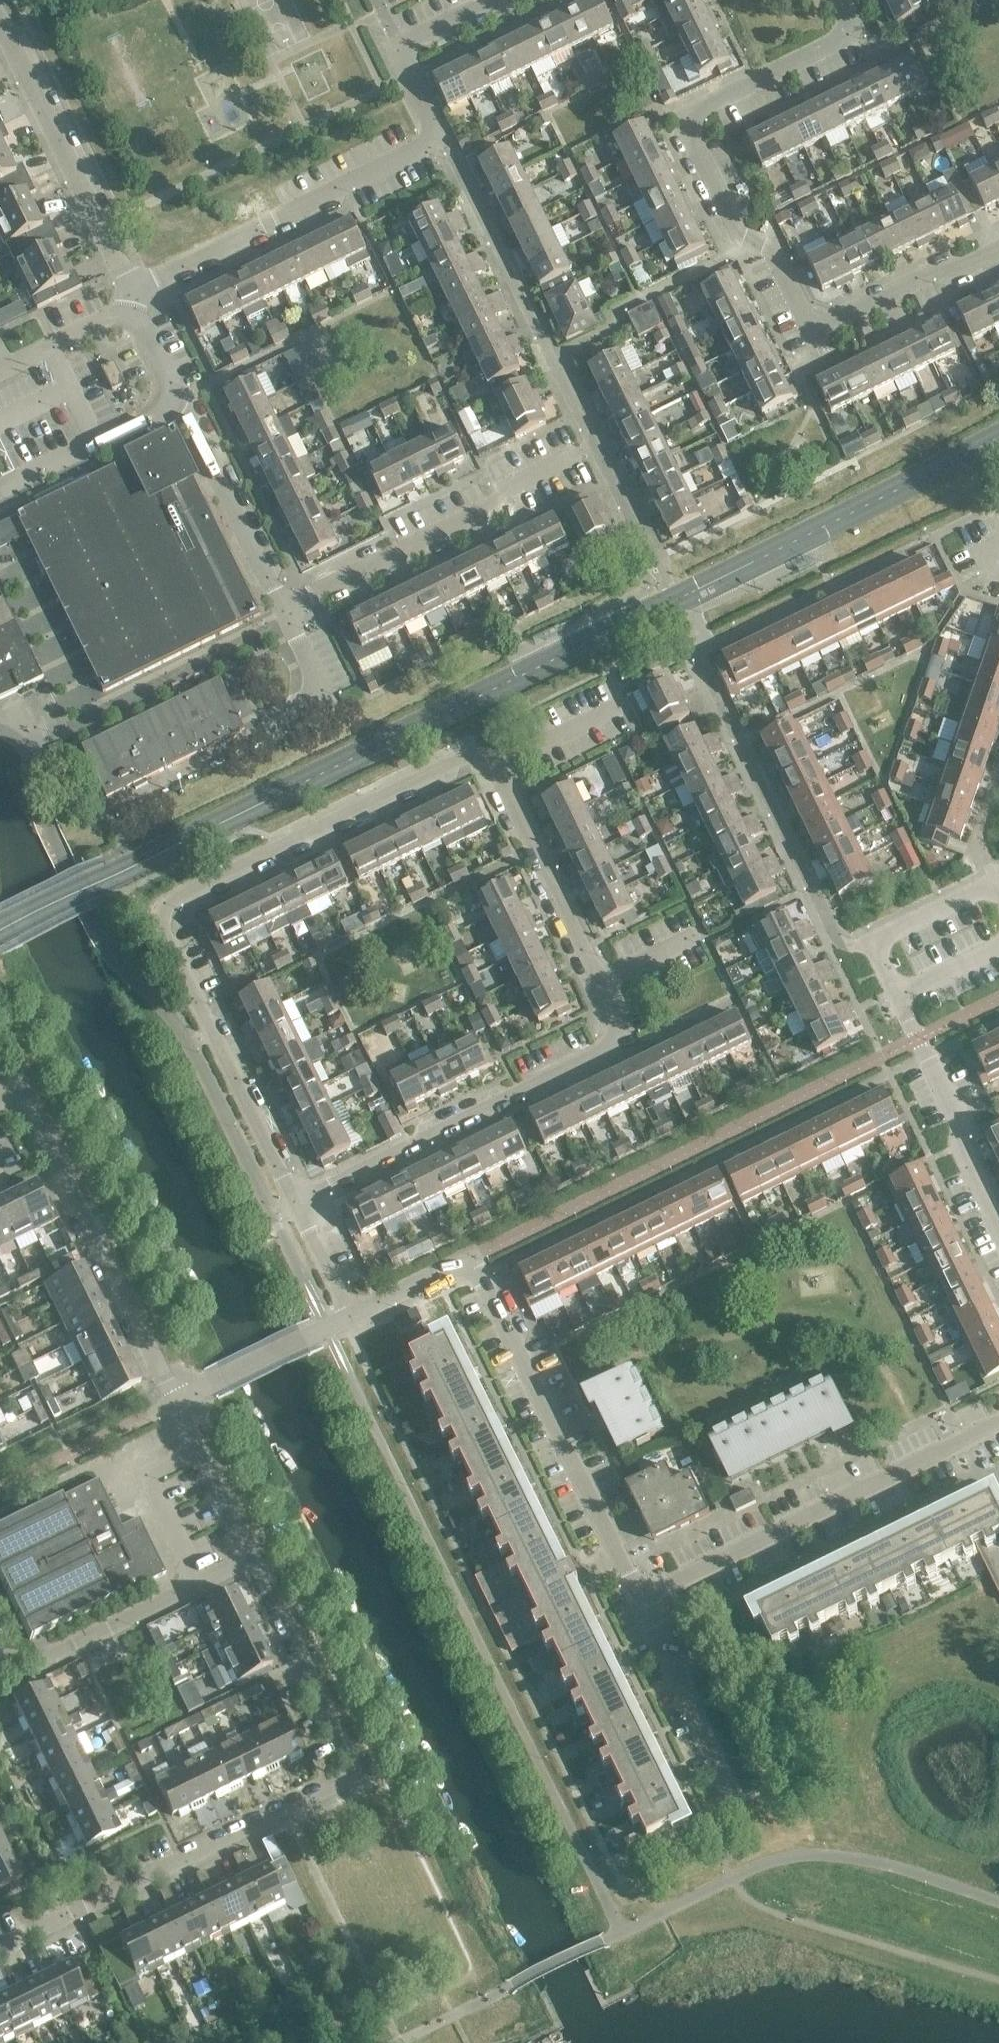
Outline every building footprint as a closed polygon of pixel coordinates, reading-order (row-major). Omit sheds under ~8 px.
[(577,8),(592,38),(613,28),(600,0),(588,0),(589,2),(577,8)] [(616,5),(619,13),(631,8),(627,0),(616,5)] [(699,0),(698,0),(669,14),(660,19),(670,39),(679,35),(714,18),(710,9),(705,12),(699,0)] [(669,14),(698,0),(662,0),(669,14)] [(922,0),(897,0),(882,7),(887,16),(891,13),(898,26),(909,20),(928,11),(922,0)] [(592,38),(577,8),(565,14),(563,9),(555,14),(572,48),(592,38)] [(635,15),(631,8),(619,13),(623,21),(635,15)] [(572,48),(555,14),(546,18),(548,22),(536,28),(551,58),(572,48)] [(718,26),(714,18),(679,35),(689,55),(719,41),(713,28),(718,26)] [(898,26),(897,27),(901,35),(914,29),(909,20),(898,26)] [(551,58),(536,28),(524,34),(522,29),(514,34),(531,68),(551,58)] [(531,68),(514,34),(505,38),(507,42),(495,48),(510,78),(531,68)] [(647,41),(636,46),(639,54),(651,49),(647,41)] [(732,66),(719,41),(689,55),(699,77),(717,68),(719,73),(732,66)] [(510,78),(495,48),(483,54),(481,50),(473,54),(490,88),(510,78)] [(655,56),(651,49),(639,54),(643,62),(655,56)] [(904,62),(891,68),(906,98),(928,87),(910,52),(901,57),(904,62)] [(638,65),(632,53),(625,57),(630,69),(638,65)] [(490,88),(473,54),(464,58),(466,62),(454,68),(469,98),(490,88)] [(469,98),(454,68),(442,74),(440,70),(431,74),(448,109),(469,98)] [(906,98),(891,68),(879,73),(877,69),(869,73),(886,108),(906,98)] [(593,73),(585,76),(591,88),(599,84),(593,73)] [(886,108),(869,73),(860,77),(863,82),(851,88),(865,118),(886,108)] [(591,88),(585,76),(578,80),(583,92),(591,88)] [(865,118),(851,88),(839,94),(836,89),(828,93),(845,128),(865,118)] [(672,91),(660,97),(664,105),(676,99),(672,91)] [(552,93),(544,96),(550,108),(558,104),(552,93)] [(845,128),(828,93),(819,97),(822,102),(810,108),(824,138),(845,128)] [(550,108),(544,96),(537,100),(542,112),(550,108)] [(824,138),(810,108),(798,114),(795,109),(787,113),(804,148),(824,138)] [(996,109),(989,113),(994,124),(998,122),(998,114),(996,109)] [(511,113),(504,116),(509,128),(517,124),(511,113)] [(804,148),(787,113),(778,117),(781,122),(769,128),(783,158),(804,148)] [(994,124),(989,113),(981,117),(987,128),(994,124)] [(509,128),(504,116),(496,120),(501,132),(509,128)] [(547,116),(536,121),(539,129),(551,124),(547,116)] [(614,138),(624,159),(654,145),(648,133),(653,130),(648,121),(614,138)] [(928,122),(920,126),(926,137),(933,133),(928,122)] [(3,123),(0,125),(0,158),(7,155),(1,141),(9,137),(3,123)] [(926,137),(920,126),(912,129),(918,141),(926,137)] [(783,158),(769,128),(743,141),(749,153),(753,151),(762,168),(783,158)] [(955,129),(939,137),(945,150),(961,142),(955,129)] [(464,136),(456,140),(462,151),(470,147),(464,136)] [(944,149),(938,138),(930,141),(936,153),(944,149)] [(887,142),(879,146),(885,157),(892,153),(887,142)] [(925,144),(908,152),(913,162),(930,154),(925,144)] [(660,157),(654,145),(624,159),(634,180),(669,163),(665,154),(660,157)] [(885,157),(879,146),(871,149),(877,161),(885,157)] [(481,178),(485,186),(520,169),(509,148),(479,163),(486,176),(481,178)] [(7,155),(0,158),(0,192),(29,177),(22,164),(14,168),(7,155)] [(900,170),(895,159),(887,163),(893,174),(900,170)] [(573,168),(569,161),(558,166),(561,174),(573,168)] [(846,162),(838,166),(844,177),(851,174),(846,162)] [(673,171),(669,163),(634,180),(644,200),(674,186),(668,174),(673,171)] [(893,174),(887,163),(879,166),(885,178),(893,174)] [(592,165),(581,171),(585,179),(596,173),(592,165)] [(844,177),(838,166),(830,170),(836,181),(844,177)] [(577,176),(573,168),(561,174),(565,182),(577,176)] [(530,189),(520,169),(485,186),(489,195),(494,192),(500,204),(530,189)] [(991,170),(970,180),(985,210),(997,204),(998,207),(998,186),(991,170)] [(600,181),(596,173),(585,179),(588,186),(600,181)] [(29,177),(0,192),(0,225),(34,208),(27,195),(36,191),(29,177)] [(860,190),(854,179),(846,183),(852,194),(860,190)] [(805,182),(797,186),(803,197),(810,194),(805,182)] [(852,194),(846,183),(839,186),(844,198),(852,194)] [(680,198),(674,186),(644,200),(654,221),(689,204),(685,195),(680,198)] [(803,197),(797,186),(789,190),(795,201),(803,197)] [(540,210),(530,189),(500,204),(506,216),(501,219),(505,227),(540,210)] [(952,189),(931,199),(945,229),(957,224),(960,228),(969,224),(952,189)] [(775,199),(768,202),(773,212),(780,209),(775,199)] [(819,210),(813,199),(805,203),(811,214),(819,210)] [(945,229),(931,199),(910,209),(927,244),(936,240),(933,235),(945,229)] [(593,209),(589,202),(578,207),(581,215),(593,209)] [(811,214),(805,203),(798,207),(803,218),(811,214)] [(693,212),(689,204),(654,221),(664,241),(694,227),(688,214),(693,212)] [(408,220),(419,241),(462,220),(458,212),(445,218),(438,205),(408,220)] [(612,206),(601,212),(605,220),(616,214),(612,206)] [(34,208),(0,225),(0,232),(10,253),(55,231),(49,217),(40,222),(34,208)] [(597,217),(593,209),(581,215),(585,223),(597,217)] [(927,244),(910,209),(890,219),(904,250),(917,244),(919,248),(927,244)] [(550,230),(540,210),(505,227),(509,235),(514,233),(520,245),(550,230)] [(785,212),(775,217),(779,224),(789,219),(785,212)] [(620,222),(616,214),(605,220),(608,227),(620,222)] [(330,231),(345,261),(349,270),(370,259),(349,216),(340,221),(342,225),(330,231)] [(904,250),(890,219),(869,229),(886,264),(895,260),(892,255),(904,250)] [(466,229),(462,220),(419,241),(429,262),(459,247),(453,235),(466,229)] [(707,252),(694,227),(664,241),(675,263),(692,254),(695,259),(707,252)] [(886,264),(869,229),(849,239),(863,270),(876,264),(878,268),(886,264)] [(560,251),(550,230),(520,245),(526,257),(521,260),(525,268),(560,251)] [(62,245),(55,231),(10,253),(24,280),(60,262),(54,249),(62,245)] [(345,261),(330,231),(318,237),(316,232),(307,237),(324,271),(345,261)] [(324,271),(307,237),(299,241),(301,245),(289,251),(304,281),(324,271)] [(863,270),(849,239),(828,249),(845,284),(854,280),(851,275),(863,270)] [(388,244),(379,249),(383,258),(393,254),(388,244)] [(465,259),(459,247),(429,262),(439,282),(482,261),(478,252),(465,259)] [(632,247),(621,253),(625,260),(636,255),(632,247)] [(845,284),(828,249),(807,260),(822,290),(835,284),(837,288),(845,284)] [(304,281),(289,251),(277,257),(275,252),(266,257),(283,291),(304,281)] [(576,283),(560,251),(525,268),(529,276),(534,274),(540,287),(543,286),(548,297),(576,283)] [(619,262),(615,254),(603,260),(607,267),(619,262)] [(640,263),(636,255),(625,260),(628,268),(640,263)] [(283,291),(266,257),(258,261),(260,265),(248,271),(263,301),(283,291)] [(486,270),(482,261),(439,282),(449,303),(479,288),(473,276),(486,270)] [(66,276),(60,262),(24,280),(37,308),(82,286),(75,271),(66,276)] [(618,266),(608,271),(615,285),(625,280),(618,266)] [(267,310),(263,301),(248,271),(236,277),(234,273),(225,277),(242,311),(247,320),(267,310)] [(701,290),(712,311),(742,296),(736,284),(741,282),(736,272),(701,290)] [(242,311),(225,277),(217,281),(219,285),(207,291),(222,322),(242,311)] [(596,326),(576,283),(548,297),(545,298),(566,340),(596,326)] [(996,284),(988,288),(990,293),(978,299),(993,329),(998,326),(998,290),(996,284)] [(366,285),(359,289),(364,301),(372,297),(366,285)] [(406,288),(400,291),(404,300),(411,297),(406,288)] [(485,300),(479,288),(449,303),(459,323),(502,302),(498,293),(485,300)] [(364,301),(359,289),(351,293),(356,305),(364,301)] [(222,322),(207,291),(195,297),(193,293),(184,297),(201,332),(222,322)] [(669,295),(658,300),(663,311),(674,305),(669,295)] [(748,308),(742,296),(712,311),(722,331),(757,314),(752,306),(748,308)] [(993,329),(978,299),(966,305),(964,300),(954,305),(972,340),(993,329)] [(507,311),(502,302),(459,323),(469,344),(499,329),(493,317),(507,311)] [(652,302),(640,309),(651,331),(663,325),(652,302)] [(0,313),(0,326),(26,313),(21,303),(0,313)] [(424,304),(409,311),(414,321),(428,313),(424,304)] [(325,306),(317,310),(323,321),(331,317),(325,306)] [(651,331),(640,309),(627,315),(638,337),(651,331)] [(323,321),(317,310),(310,313),(315,325),(323,321)] [(761,323),(757,314),(722,331),(732,352),(762,337),(756,325),(761,323)] [(680,317),(668,323),(672,330),(684,325),(680,317)] [(931,327),(919,332),(934,362),(956,352),(939,317),(929,322),(931,327)] [(688,332),(684,325),(672,330),(676,338),(688,332)] [(285,326),(277,329),(282,341),(290,337),(285,326)] [(282,341),(277,329),(269,333),(275,345),(282,341)] [(505,341),(499,329),(469,344),(479,364),(522,343),(518,334),(505,341)] [(666,331),(654,336),(658,344),(670,338),(666,331)] [(934,362),(919,332),(907,338),(905,334),(897,338),(914,373),(934,362)] [(433,336),(423,341),(426,349),(437,343),(433,336)] [(768,349),(762,337),(732,352),(742,372),(777,355),(772,347),(768,349)] [(914,373),(897,338),(888,342),(891,347),(878,352),(893,383),(914,373)] [(527,352),(522,343),(479,364),(489,386),(493,384),(498,395),(521,383),(516,373),(519,371),(513,358),(527,352)] [(243,346),(236,350),(241,361),(249,357),(243,346)] [(241,361),(236,350),(228,353),(234,365),(241,361)] [(295,350),(284,355),(298,384),(310,378),(295,350)] [(893,383),(878,352),(866,358),(864,354),(856,358),(873,393),(893,383)] [(586,363),(599,389),(629,374),(619,353),(601,362),(599,357),(586,363)] [(781,364),(777,355),(742,372),(752,393),(782,378),(776,366),(781,364)] [(700,358),(688,364),(692,371),(704,366),(700,358)] [(873,393),(856,358),(847,362),(850,367),(838,372),(852,403),(873,393)] [(125,384),(114,362),(101,368),(112,390),(125,384)] [(686,372),(682,364),(671,369),(674,377),(686,372)] [(708,373),(704,366),(692,371),(696,379),(708,373)] [(983,366),(978,368),(981,375),(987,372),(983,366)] [(251,371),(233,379),(235,383),(237,387),(255,379),(251,371)] [(690,379),(686,372),(674,377),(678,385),(690,379)] [(852,403),(838,372),(825,378),(823,374),(814,378),(831,413),(852,403)] [(639,395),(629,374),(599,389),(605,401),(600,404),(604,412),(639,395)] [(951,377),(943,381),(948,391),(956,387),(951,377)] [(313,386),(310,378),(298,384),(302,392),(313,386)] [(788,390),(782,378),(752,393),(762,414),(797,397),(793,388),(788,390)] [(223,389),(235,415),(266,400),(255,379),(237,387),(235,383),(223,389)] [(436,379),(428,383),(433,395),(441,391),(436,379)] [(531,394),(525,381),(521,383),(498,395),(495,396),(505,418),(540,401),(536,392),(531,394)] [(715,385),(704,391),(707,398),(719,393),(715,385)] [(956,388),(948,392),(954,403),(962,400),(956,388)] [(954,403),(948,392),(941,396),(946,407),(954,403)] [(696,393),(688,396),(698,415),(705,411),(696,393)] [(649,415),(639,395),(604,412),(609,420),(613,418),(619,430),(649,415)] [(720,399),(709,404),(712,412),(724,407),(720,399)] [(276,420),(266,400),(235,415),(241,427),(237,429),(241,438),(276,420)] [(400,411),(395,400),(387,403),(392,415),(400,411)] [(544,409),(540,401),(505,418),(516,439),(546,424),(539,411),(544,409)] [(392,415),(387,403),(379,407),(385,419),(392,415)] [(728,414),(724,407),(712,412),(716,420),(728,414)] [(470,408),(459,414),(470,435),(480,430),(470,408)] [(916,409),(908,413),(914,424),(921,421),(916,409)] [(330,419),(326,412),(314,417),(318,425),(330,419)] [(710,421),(706,413),(695,418),(698,426),(710,421)] [(914,424),(908,413),(900,416),(906,428),(914,424)] [(659,436),(649,415),(619,430),(625,442),(620,444),(625,453),(659,436)] [(333,427),(330,419),(318,425),(322,433),(333,427)] [(286,441),(276,420),(241,438),(245,446),(250,444),(256,456),(286,441)] [(734,421),(720,428),(727,442),(741,436),(734,421)] [(353,434),(348,423),(340,427),(345,438),(353,434)] [(451,428),(430,439),(447,474),(455,469),(453,465),(466,458),(451,428)] [(875,430),(867,434),(873,445),(881,441),(875,430)] [(873,445),(867,434),(860,437),(865,449),(873,445)] [(858,435),(840,444),(847,458),(865,449),(860,437),(858,435)] [(669,456),(659,436),(625,453),(629,461),(633,459),(639,471),(669,456)] [(203,497),(174,438),(167,441),(164,443),(157,446),(153,448),(145,452),(143,453),(142,453),(135,457),(133,458),(132,458),(133,459),(116,467),(115,466),(113,467),(111,469),(106,471),(103,472),(96,476),(94,477),(95,479),(80,486),(77,487),(77,485),(76,486),(74,487),(75,488),(58,496),(57,495),(56,495),(55,496),(55,497),(48,501),(38,505),(38,504),(37,505),(35,506),(36,507),(19,515),(18,514),(17,515),(16,515),(17,517),(18,517),(27,534),(26,534),(26,535),(27,537),(28,536),(36,553),(35,554),(36,556),(37,556),(46,573),(45,573),(45,574),(46,576),(47,575),(55,592),(54,593),(55,594),(55,595),(56,595),(58,598),(65,612),(64,612),(64,614),(65,614),(67,614),(67,615),(71,623),(72,625),(75,631),(73,631),(74,633),(74,634),(75,633),(84,650),(83,651),(84,653),(85,653),(93,670),(92,670),(93,673),(94,672),(103,689),(102,689),(103,692),(105,691),(105,690),(122,681),(122,682),(123,682),(125,681),(124,680),(134,676),(141,672),(142,673),(145,671),(152,668),(154,667),(162,663),(163,662),(163,661),(166,660),(180,653),(180,654),(182,653),(183,653),(182,652),(197,644),(199,643),(200,644),(202,643),(202,642),(219,634),(219,635),(221,634),(224,633),(229,630),(231,629),(233,628),(241,624),(243,623),(251,619),(253,618),(260,615),(230,553),(203,497)] [(447,474),(430,439),(409,449),(424,479),(436,473),(438,478),(447,474)] [(296,461),(286,441),(256,456),(261,468),(257,470),(261,478),(296,461)] [(726,454),(722,446),(711,452),(715,459),(726,454)] [(424,479),(409,449),(389,459),(406,494),(414,489),(412,485),(424,479)] [(350,460),(346,453),(335,458),(338,466),(350,460)] [(730,461),(726,454),(715,459),(718,467),(730,461)] [(679,477),(669,456),(639,471),(645,483),(640,485),(645,494),(679,477)] [(406,494),(389,459),(367,469),(382,499),(395,493),(397,498),(406,494)] [(354,468),(350,460),(338,466),(342,474),(354,468)] [(306,482),(296,461),(261,478),(265,487),(270,485),(276,497),(306,482)] [(689,497),(679,477),(645,494),(649,502),(653,500),(659,512),(689,497)] [(316,502),(306,482),(276,497),(282,509),(277,511),(281,519),(316,502)] [(370,501),(366,494),(355,499),(358,507),(370,501)] [(601,510),(595,497),(565,512),(586,554),(616,540),(609,527),(614,525),(606,508),(601,510)] [(700,518),(689,497),(659,512),(672,538),(685,532),(682,527),(700,518)] [(752,506),(748,498),(737,504),(740,512),(752,506)] [(374,509),(370,501),(358,507),(362,515),(374,509)] [(326,523),(316,502),(281,519),(285,528),(290,526),(296,538),(326,523)] [(539,519),(530,523),(547,558),(569,547),(554,517),(541,523),(539,519)] [(700,518),(682,527),(685,532),(687,537),(705,528),(700,518)] [(336,544),(326,523),(296,538),(309,564),(321,557),(319,553),(336,544)] [(547,558),(530,523),(522,527),(524,531),(512,537),(527,568),(547,558)] [(527,568),(512,537),(500,543),(498,539),(489,543),(506,578),(527,568)] [(506,578),(489,543),(481,547),(483,552),(471,558),(486,588),(506,578)] [(486,588),(471,558),(459,564),(457,559),(448,563),(465,598),(486,588)] [(920,560),(899,571),(916,605),(944,591),(938,579),(931,583),(920,560)] [(465,598),(448,563),(440,567),(442,572),(430,578),(445,608),(465,598)] [(599,582),(593,570),(585,574),(591,585),(599,582)] [(916,605),(899,571),(880,580),(897,614),(916,605)] [(445,608),(430,578),(418,584),(416,579),(407,583),(424,618),(445,608)] [(897,614),(880,580),(861,590),(877,624),(897,614)] [(424,618),(407,583),(399,587),(401,592),(389,598),(404,628),(424,618)] [(877,624),(861,590),(841,599),(858,633),(877,624)] [(44,677),(16,621),(1,591),(0,591),(1,592),(0,593),(0,698),(44,677)] [(548,592),(541,596),(546,607),(554,603),(548,592)] [(546,607),(541,596),(533,599),(539,611),(546,607)] [(404,628),(389,598),(377,604),(375,599),(366,604),(383,638),(404,628)] [(858,633),(841,599),(821,609),(838,643),(858,633)] [(969,601),(965,612),(976,615),(980,605),(969,601)] [(389,649),(383,638),(366,604),(358,607),(360,612),(347,618),(350,623),(339,628),(357,664),(389,649)] [(987,642),(998,646),(998,608),(987,642)] [(838,643),(821,609),(802,618),(819,653),(838,643)] [(507,612),(500,616),(505,627),(513,624),(507,612)] [(505,627),(500,616),(492,620),(497,631),(505,627)] [(934,616),(924,621),(929,630),(939,625),(934,616)] [(819,653),(802,618),(782,628),(799,662),(819,653)] [(799,662),(782,628),(763,637),(780,672),(799,662)] [(466,632),(458,636),(464,647),(472,644),(466,632)] [(916,635),(909,639),(914,650),(922,646),(916,635)] [(464,647),(458,636),(451,640),(456,651),(464,647)] [(780,672),(763,637),(744,647),(761,681),(780,672)] [(914,650),(909,639),(901,642),(906,654),(914,650)] [(950,643),(937,639),(935,647),(947,651),(950,643)] [(950,643),(947,651),(958,655),(962,644),(951,640),(950,643)] [(987,642),(980,662),(998,669),(998,646),(987,642)] [(761,681),(744,647),(723,657),(724,659),(715,663),(731,696),(761,681)] [(947,651),(935,647),(932,655),(944,659),(947,651)] [(425,652),(417,656),(423,667),(431,664),(425,652)] [(878,654),(870,658),(876,669),(883,665),(878,654)] [(423,667),(417,656),(410,660),(415,671),(423,667)] [(876,669),(870,658),(862,662),(868,673),(876,669)] [(980,662),(973,683),(998,691),(998,669),(980,662)] [(838,673),(831,677),(836,688),(844,685),(838,673)] [(674,687),(668,674),(638,689),(648,710),(683,693),(679,685),(674,687)] [(836,688),(831,677),(823,681),(828,692),(836,688)] [(373,678),(365,682),(370,693),(378,689),(373,678)] [(220,680),(218,681),(218,682),(201,690),(201,689),(199,690),(224,741),(237,734),(237,733),(242,731),(243,732),(245,730),(220,680)] [(936,684),(923,680),(921,688),(933,692),(936,684)] [(973,683),(966,703),(998,714),(998,691),(973,683)] [(933,692),(921,688),(918,696),(930,700),(933,692)] [(224,741),(199,690),(198,690),(199,691),(182,700),(181,699),(180,699),(205,750),(206,749),(211,746),(211,747),(224,741)] [(800,692),(792,696),(798,707),(805,704),(800,692)] [(687,702),(683,693),(648,710),(659,732),(689,717),(683,704),(687,702)] [(798,707),(792,696),(784,700),(790,711),(798,707)] [(205,750),(180,699),(179,700),(179,701),(162,709),(162,708),(161,709),(186,760),(199,753),(198,752),(203,750),(204,751),(205,750)] [(966,703),(959,724),(995,736),(998,725),(998,714),(966,703)] [(186,760),(161,709),(159,709),(160,710),(143,719),(142,718),(141,718),(166,769),(167,768),(172,765),(172,766),(186,760)] [(849,721),(845,713),(834,719),(838,727),(849,721)] [(166,769),(141,718),(140,719),(141,720),(124,728),(123,727),(122,728),(147,779),(160,772),(159,771),(164,769),(165,770),(166,769)] [(853,729),(849,721),(838,727),(842,734),(853,729)] [(921,725),(909,721),(907,729),(919,733),(921,725)] [(806,742),(796,722),(762,739),(772,759),(806,742)] [(995,736),(959,724),(952,745),(988,757),(995,736)] [(664,742),(675,764),(718,742),(714,734),(700,740),(694,727),(664,742)] [(147,779),(122,728),(121,728),(121,729),(104,738),(104,737),(102,737),(127,788),(128,788),(128,787),(133,784),(136,788),(147,783),(145,779),(147,779)] [(919,733),(907,729),(904,737),(916,741),(919,733)] [(127,788),(102,737),(101,738),(102,739),(85,747),(84,746),(82,747),(107,798),(121,791),(120,790),(126,788),(126,789),(127,788)] [(722,751),(718,742),(675,764),(685,784),(715,769),(709,757),(722,751)] [(816,762),(806,742),(772,759),(781,778),(816,762)] [(988,757),(952,745),(945,765),(981,777),(988,757)] [(630,747),(620,751),(624,761),(631,757),(633,753),(630,747)] [(868,760),(865,752),(853,758),(857,765),(868,760)] [(614,755),(602,761),(608,773),(620,767),(614,755)] [(872,768),(868,760),(857,765),(861,773),(872,768)] [(825,781),(816,762),(781,778),(791,798),(825,781)] [(907,766),(895,762),(893,770),(905,774),(907,766)] [(981,777),(945,765),(938,786),(974,798),(981,777)] [(721,781),(715,769),(685,784),(695,805),(738,783),(734,774),(721,781)] [(905,774),(893,770),(890,778),(902,782),(905,774)] [(646,778),(635,783),(641,795),(652,790),(646,778)] [(835,800),(825,781),(791,798),(800,817),(835,800)] [(742,792),(738,783),(695,805),(705,825),(735,810),(729,798),(742,792)] [(632,792),(628,784),(616,790),(620,798),(632,792)] [(540,795),(553,821),(583,806),(572,785),(555,793),(552,789),(540,795)] [(974,798),(938,786),(931,806),(967,818),(974,798)] [(474,787),(448,800),(466,839),(488,828),(475,802),(480,800),(474,787)] [(887,799),(884,791),(872,796),(876,804),(887,799)] [(891,806),(887,799),(876,804),(880,812),(891,806)] [(466,839),(448,800),(435,806),(433,801),(425,805),(442,840),(446,849),(466,839)] [(844,820),(835,800),(800,817),(810,837),(844,820)] [(442,840),(425,805),(416,810),(419,814),(407,820),(421,850),(442,840)] [(593,827),(583,806),(553,821),(559,833),(554,835),(558,844),(593,827)] [(967,818),(931,806),(919,840),(945,849),(950,836),(960,840),(967,818)] [(741,822),(735,810),(705,825),(715,845),(758,824),(754,815),(741,822)] [(648,825),(644,817),(633,823),(636,831),(648,825)] [(421,850),(407,820),(395,826),(392,821),(384,826),(401,860),(421,850)] [(667,820),(657,826),(663,837),(670,833),(671,827),(667,820)] [(854,839),(844,820),(810,837),(819,856),(854,839)] [(762,833),(758,824),(715,845),(719,854),(708,859),(714,871),(716,870),(755,851),(749,839),(762,833)] [(652,833),(648,825),(636,831),(640,838),(652,833)] [(401,860),(384,826),(375,830),(378,834),(366,840),(380,871),(401,860)] [(603,847),(593,827),(558,844),(562,852),(567,850),(573,862),(603,847)] [(906,837),(903,830),(891,835),(895,843),(906,837)] [(910,845),(906,837),(895,843),(899,851),(910,845)] [(863,859),(854,839),(819,856),(829,875),(863,859)] [(380,871),(366,840),(354,846),(351,842),(342,846),(359,881),(380,871)] [(512,855),(506,843),(498,847),(504,859),(512,855)] [(613,867),(603,847),(573,862),(579,874),(574,876),(578,885),(613,867)] [(324,861),(312,866),(327,897),(348,886),(331,851),(322,856),(324,861)] [(761,863),(755,851),(716,870),(726,890),(735,886),(778,865),(774,856),(761,863)] [(933,856),(926,860),(932,872),(939,868),(933,856)] [(668,866),(664,858),(653,864),(656,872),(668,866)] [(873,879),(863,859),(829,875),(839,896),(873,879)] [(653,864),(645,868),(649,875),(656,872),(653,864)] [(463,865),(456,868),(461,880),(469,876),(463,865)] [(783,874),(778,865),(735,886),(745,908),(775,893),(769,880),(783,874)] [(327,897),(312,866),(300,872),(298,868),(290,872),(307,907),(327,897)] [(672,874),(668,866),(656,872),(660,879),(672,874)] [(623,888),(613,867),(578,885),(582,893),(587,891),(593,903),(623,888)] [(461,880),(456,868),(448,872),(454,883),(461,880)] [(307,907),(290,872),(281,876),(284,881),(271,886),(286,917),(307,907)] [(477,896),(488,918),(518,903),(512,891),(517,889),(512,879),(477,896)] [(422,885),(415,888),(420,900),(428,896),(422,885)] [(290,925),(286,917),(271,886),(259,892),(257,888),(249,892),(266,927),(270,935),(290,925)] [(420,900),(415,888),(407,892),(413,904),(420,900)] [(633,909),(623,888),(593,903),(606,929),(618,923),(616,918),(633,909)] [(266,927),(249,892),(240,896),(243,901),(231,907),(245,937),(266,927)] [(524,915),(518,903),(488,918),(498,938),(532,921),(528,913),(524,915)] [(245,937),(231,907),(204,919),(211,932),(215,930),(224,947),(245,937)] [(375,908),(367,911),(373,923),(381,919),(375,908)] [(633,909),(616,918),(618,923),(622,921),(625,925),(638,918),(633,909)] [(779,909),(752,922),(756,929),(782,916),(779,909)] [(373,923),(367,911),(360,915),(366,927),(373,923)] [(782,916),(756,929),(748,933),(758,954),(766,950),(810,929),(805,920),(792,927),(786,914),(782,916)] [(537,930),(532,921),(498,938),(508,959),(538,944),(532,932),(537,930)] [(454,925),(442,931),(446,938),(457,932),(454,925)] [(814,938),(810,929),(766,950),(776,971),(806,956),(801,944),(814,938)] [(328,931),(320,935),(326,946),(334,942),(328,931)] [(461,940),(457,932),(446,938),(450,946),(461,940)] [(326,946),(320,935),(312,938),(318,950),(326,946)] [(544,956),(538,944),(508,959),(518,979),(553,962),(548,954),(544,956)] [(287,951),(279,955),(285,966),(293,962),(287,951)] [(285,966),(279,955),(271,958),(277,970),(285,966)] [(812,968),(806,956),(776,971),(786,991),(830,970),(825,961),(812,968)] [(318,967),(314,959),(303,964),(307,972),(318,967)] [(557,970),(553,962),(518,979),(528,1000),(558,985),(552,973),(557,970)] [(474,966),(462,971),(466,979),(477,973),(474,966)] [(737,967),(727,972),(734,986),(744,981),(737,967)] [(834,979),(830,970),(786,991),(796,1012),(826,997),(821,985),(834,979)] [(481,981),(477,973),(466,979),(470,987),(481,981)] [(236,976),(228,980),(234,991),(242,987),(236,976)] [(244,1007),(250,1019),(280,1004),(270,983),(235,1000),(240,1009),(244,1007)] [(571,1011),(558,985),(528,1000),(538,1021),(556,1012),(558,1017),(571,1011)] [(336,1002),(332,995),(320,1000),(324,1008),(336,1002)] [(443,1008),(437,997),(430,1000),(435,1012),(443,1008)] [(749,997),(742,1001),(746,1011),(756,1006),(753,999),(749,997)] [(832,1009),(826,997),(796,1012),(806,1032),(850,1011),(846,1002),(832,1009)] [(435,1012),(430,1000),(422,1004),(428,1016),(435,1012)] [(340,1010),(336,1002),(324,1008),(328,1016),(340,1010)] [(290,1025),(280,1004),(250,1019),(256,1031),(251,1033),(256,1042),(290,1025)] [(494,1007),(482,1012),(486,1020),(497,1014),(494,1007)] [(854,1020),(850,1011),(806,1032),(817,1053),(847,1039),(841,1026),(854,1020)] [(501,1022),(497,1014),(486,1020),(490,1028),(501,1022)] [(721,1015),(713,1019),(730,1054),(751,1043),(736,1014),(723,1020),(721,1015)] [(478,1016),(469,1021),(476,1035),(485,1031),(478,1016)] [(402,1028),(397,1017),(389,1020),(394,1032),(402,1028)] [(730,1054),(713,1019),(704,1023),(706,1028),(694,1034),(709,1064),(730,1054)] [(394,1032),(389,1020),(381,1024),(387,1036),(394,1032)] [(300,1045),(290,1025),(256,1042),(260,1050),(264,1048),(270,1060),(300,1045)] [(709,1064),(694,1034),(682,1040),(680,1035),(672,1039),(689,1074),(709,1064)] [(356,1043),(352,1036),(341,1041),(344,1049),(356,1043)] [(474,1037),(453,1047),(467,1077),(493,1065),(487,1052),(482,1054),(474,1037)] [(994,1037),(973,1047),(984,1070),(977,1074),(982,1086),(998,1077),(998,1048),(994,1037)] [(770,1038),(762,1042),(767,1052),(775,1048),(770,1038)] [(689,1074),(672,1039),(663,1043),(665,1048),(653,1054),(668,1084),(689,1074)] [(310,1066),(300,1045),(270,1060),(276,1072),(272,1074),(276,1083),(310,1066)] [(467,1077),(453,1047),(432,1057),(449,1092),(458,1088),(455,1083),(467,1077)] [(360,1052),(337,1063),(343,1075),(366,1064),(360,1052)] [(668,1084),(653,1054),(641,1060),(639,1055),(630,1059),(647,1094),(668,1084)] [(449,1092),(432,1057),(412,1067),(426,1098),(438,1092),(441,1096),(449,1092)] [(647,1094),(630,1059),(622,1064),(624,1068),(612,1074),(627,1104),(647,1094)] [(321,1086),(310,1066),(276,1083),(280,1091),(284,1089),(290,1101),(321,1086)] [(426,1098),(412,1067),(390,1078),(407,1113),(417,1108),(414,1103),(426,1098)] [(627,1104),(612,1074),(600,1080),(598,1075),(589,1080),(606,1114),(627,1104)] [(361,1082),(364,1090),(376,1084),(372,1077),(361,1082)] [(751,1078),(743,1082),(749,1093),(757,1090),(751,1078)] [(606,1114),(589,1080),(581,1084),(583,1088),(571,1094),(586,1124),(606,1114)] [(749,1093),(743,1082),(735,1086),(741,1097),(749,1093)] [(380,1092),(376,1084),(364,1090),(368,1098),(380,1092)] [(331,1106),(321,1086),(290,1101),(296,1113),(292,1115),(296,1124),(331,1106)] [(883,1092),(862,1102),(879,1136),(907,1122),(901,1111),(894,1114),(883,1092)] [(586,1124),(571,1094),(559,1100),(557,1096),(548,1100),(565,1134),(586,1124)] [(710,1098),(702,1102),(708,1113),(716,1110),(710,1098)] [(565,1134),(548,1100),(540,1104),(542,1108),(529,1115),(544,1145),(565,1134)] [(708,1113),(702,1102),(695,1106),(700,1117),(708,1113)] [(879,1136),(862,1102),(843,1111),(859,1146),(879,1136)] [(386,1105),(375,1110),(379,1119),(390,1113),(386,1105)] [(341,1127),(331,1106),(296,1124),(300,1132),(305,1130),(311,1142),(341,1127)] [(859,1146),(843,1111),(823,1121),(840,1155),(859,1146)] [(401,1135),(390,1113),(379,1119),(389,1141),(401,1135)] [(669,1118),(661,1122),(667,1134),(674,1130),(669,1118)] [(502,1128),(490,1134),(505,1164),(526,1154),(509,1119),(500,1123),(502,1128)] [(840,1155),(823,1121),(804,1131),(821,1165),(840,1155)] [(667,1134),(661,1122),(653,1126),(659,1138),(667,1134)] [(351,1148),(341,1127),(311,1142),(323,1168),(336,1161),(334,1157),(351,1148)] [(985,1135),(995,1156),(998,1154),(998,1129),(985,1135)] [(821,1165),(804,1131),(785,1140),(801,1174),(821,1165)] [(505,1164),(490,1134),(478,1140),(476,1135),(467,1139),(484,1174),(505,1164)] [(484,1174),(467,1139),(459,1143),(461,1148),(449,1154),(464,1184),(484,1174)] [(628,1139),(620,1142),(626,1154),(633,1150),(628,1139)] [(801,1174),(785,1140),(765,1150),(782,1184),(801,1174)] [(626,1154),(620,1142),(612,1146),(618,1158),(626,1154)] [(782,1184),(765,1150),(746,1159),(763,1193),(782,1184)] [(464,1184),(449,1154),(437,1160),(435,1155),(426,1159),(444,1194),(464,1184)] [(444,1194),(426,1159),(418,1164),(420,1168),(408,1174),(423,1204),(444,1194)] [(587,1159),(579,1162),(585,1174),(593,1170),(587,1159)] [(763,1193),(746,1159),(725,1169),(742,1203),(763,1193)] [(883,1165),(888,1176),(896,1172),(891,1161),(883,1165)] [(585,1174),(579,1162),(571,1166),(577,1178),(585,1174)] [(887,1184),(897,1204),(931,1187),(921,1167),(887,1184)] [(717,1173),(696,1183),(713,1218),(734,1208),(717,1173)] [(423,1204),(408,1174),(396,1180),(394,1175),(385,1179),(403,1214),(423,1204)] [(860,1176),(852,1180),(858,1191),(865,1188),(860,1176)] [(403,1214),(385,1179),(377,1184),(379,1188),(367,1194),(382,1224),(403,1214)] [(858,1191),(852,1180),(844,1184),(850,1195),(858,1191)] [(35,1183),(14,1193),(33,1231),(53,1221),(37,1188),(35,1183)] [(713,1218),(696,1183),(677,1193),(694,1227),(713,1218)] [(941,1207),(931,1187),(897,1204),(906,1224),(941,1207)] [(526,1188),(519,1192),(524,1204),(532,1200),(526,1188)] [(524,1204),(519,1192),(511,1196),(517,1207),(524,1204)] [(14,1193),(0,1200),(0,1213),(14,1241),(33,1231),(14,1193)] [(694,1227),(677,1193),(658,1202),(674,1237),(694,1227)] [(382,1224),(367,1194),(341,1207),(347,1219),(352,1217),(361,1235),(382,1224)] [(821,1195),(813,1199),(819,1210),(827,1207),(821,1195)] [(819,1210),(813,1199),(805,1203),(811,1214),(819,1210)] [(856,1199),(851,1202),(855,1209),(860,1207),(856,1199)] [(674,1237),(658,1202),(638,1212),(655,1246),(674,1237)] [(950,1226),(941,1207),(906,1224),(916,1243),(950,1226)] [(485,1208),(478,1212),(483,1224),(491,1220),(485,1208)] [(869,1209),(857,1214),(861,1222),(872,1216),(869,1209)] [(483,1224),(478,1212),(470,1216),(476,1227),(483,1224)] [(655,1246),(638,1212),(618,1222),(635,1256),(655,1246)] [(0,1213),(0,1247),(14,1241),(0,1213)] [(782,1214),(774,1218),(780,1229),(788,1226),(782,1214)] [(876,1224),(872,1216),(861,1222),(865,1230),(876,1224)] [(780,1229),(774,1218),(767,1222),(772,1233),(780,1229)] [(635,1256),(618,1222),(599,1231),(616,1266),(635,1256)] [(960,1246),(950,1226),(916,1243),(925,1262),(960,1246)] [(444,1228),(437,1232),(442,1244),(450,1240),(444,1228)] [(616,1266),(599,1231),(579,1241),(596,1275),(616,1266)] [(877,1231),(869,1235),(872,1241),(880,1237),(877,1231)] [(442,1244),(437,1232),(429,1236),(435,1247),(442,1244)] [(733,1239),(725,1242),(731,1254),(738,1250),(733,1239)] [(596,1275),(579,1241),(560,1250),(577,1285),(596,1275)] [(731,1254),(725,1242),(717,1246),(723,1258),(731,1254)] [(969,1265),(960,1246),(925,1262),(935,1282),(969,1265)] [(888,1247),(876,1253),(880,1261),(891,1255),(888,1247)] [(403,1248),(396,1252),(401,1264),(409,1260),(403,1248)] [(577,1285),(560,1250),(541,1260),(557,1294),(577,1285)] [(401,1264),(396,1252),(388,1256),(394,1267),(401,1264)] [(73,1262),(70,1255),(56,1262),(59,1269),(73,1262)] [(895,1263),(891,1255),(880,1261),(884,1269),(895,1263)] [(694,1258),(686,1261),(692,1273),(700,1269),(694,1258)] [(557,1294),(541,1260),(520,1270),(531,1293),(523,1296),(529,1308),(557,1294)] [(692,1273),(686,1261),(678,1265),(684,1277),(692,1273)] [(92,1285),(82,1265),(43,1283),(53,1304),(92,1285)] [(979,1285),(969,1265),(935,1282),(945,1302),(979,1285)] [(44,1268),(30,1274),(34,1281),(48,1275),(44,1268)] [(34,1281),(30,1274),(16,1281),(20,1288),(34,1281)] [(655,1277),(647,1280),(653,1292),(661,1288),(655,1277)] [(653,1292),(647,1280),(639,1284),(645,1296),(653,1292)] [(101,1305),(92,1285),(53,1304),(63,1323),(101,1305)] [(989,1304),(979,1285),(945,1302),(954,1321),(989,1304)] [(907,1286),(895,1292),(899,1300),(911,1294),(907,1286)] [(0,1289),(0,1298),(9,1294),(5,1287),(0,1289)] [(914,1302),(911,1294),(899,1300),(903,1308),(914,1302)] [(616,1296),(608,1300),(614,1311),(621,1307),(616,1296)] [(614,1311),(608,1300),(600,1303),(606,1315),(614,1311)] [(998,1324),(989,1304),(954,1321),(964,1341),(998,1324)] [(111,1324),(101,1305),(63,1323),(73,1343),(111,1324)] [(9,1309),(1,1312),(8,1326),(15,1323),(9,1309)] [(569,1319),(575,1330),(583,1326),(577,1315),(569,1319)] [(22,1337),(15,1323),(8,1326),(15,1340),(22,1337)] [(120,1343),(111,1324),(73,1343),(82,1362),(120,1343)] [(998,1324),(964,1341),(973,1360),(998,1347),(998,1326),(998,1324)] [(926,1325),(915,1331),(918,1339),(930,1333),(926,1325)] [(3,1329),(0,1330),(0,1341),(2,1346),(10,1343),(3,1329)] [(429,1340),(432,1345),(410,1355),(417,1370),(419,1369),(434,1399),(432,1400),(446,1428),(448,1427),(455,1442),(463,1458),(461,1459),(474,1487),(476,1485),(491,1516),(489,1517),(503,1545),(505,1544),(512,1559),(475,1577),(511,1651),(549,1633),(596,1610),(582,1580),(586,1579),(578,1563),(575,1565),(557,1529),(547,1533),(546,1530),(547,1529),(545,1524),(543,1525),(530,1498),(532,1497),(529,1492),(527,1493),(526,1489),(535,1485),(531,1477),(528,1470),(518,1475),(517,1471),(519,1470),(516,1465),(514,1466),(501,1440),(503,1439),(501,1434),(499,1434),(497,1431),(506,1427),(499,1412),(490,1416),(488,1413),(490,1412),(487,1407),(486,1408),(473,1381),(474,1380),(472,1375),(470,1376),(469,1373),(478,1368),(470,1354),(461,1358),(460,1355),(461,1354),(459,1349),(457,1350),(448,1331),(429,1340)] [(934,1341),(930,1333),(918,1339),(922,1347),(934,1341)] [(130,1363),(120,1343),(82,1362),(92,1381),(130,1363)] [(973,1360),(983,1381),(998,1373),(998,1347),(973,1360)] [(25,1349),(20,1351),(18,1352),(24,1366),(31,1363),(25,1349)] [(24,1366),(18,1352),(11,1356),(17,1370),(24,1366)] [(940,1353),(928,1358),(932,1365),(943,1360),(940,1353)] [(38,1377),(31,1363),(24,1366),(31,1380),(38,1377)] [(140,1383),(130,1363),(92,1381),(102,1402),(134,1386),(140,1383)] [(945,1364),(934,1370),(937,1378),(949,1372),(945,1364)] [(31,1380),(24,1366),(17,1370),(24,1384),(31,1380)] [(609,1433),(618,1453),(624,1449),(625,1450),(637,1444),(638,1446),(637,1446),(637,1448),(650,1441),(650,1440),(649,1441),(648,1439),(663,1431),(635,1376),(633,1372),(618,1379),(617,1377),(606,1382),(607,1384),(595,1390),(595,1391),(585,1395),(593,1411),(599,1408),(610,1432),(609,1433)] [(953,1380),(949,1372),(937,1378),(941,1385),(953,1380)] [(751,1474),(750,1472),(832,1432),(835,1437),(850,1430),(845,1420),(839,1408),(841,1406),(836,1396),(834,1397),(827,1382),(709,1439),(716,1454),(715,1455),(714,1454),(713,1455),(719,1468),(720,1467),(720,1466),(722,1465),(728,1477),(731,1483),(751,1474)] [(46,1386),(39,1390),(46,1404),(53,1400),(46,1386)] [(956,1388),(945,1393),(950,1403),(961,1398),(956,1388)] [(41,1406),(34,1392),(27,1396),(34,1410),(41,1406)] [(60,1414),(53,1400),(46,1404),(53,1418),(60,1414)] [(48,1420),(41,1406),(34,1410),(40,1424),(48,1420)] [(409,1411),(397,1417),(402,1429),(415,1423),(409,1411)] [(666,1465),(636,1480),(625,1485),(653,1542),(709,1514),(690,1474),(674,1482),(666,1465)] [(984,1482),(946,1501),(951,1510),(947,1511),(946,1510),(941,1512),(942,1514),(915,1527),(914,1525),(909,1528),(910,1530),(906,1531),(902,1522),(887,1529),(892,1538),(888,1540),(887,1538),(882,1541),(883,1543),(857,1556),(856,1554),(851,1556),(852,1558),(848,1560),(844,1551),(829,1558),(833,1567),(830,1569),(829,1567),(824,1569),(825,1571),(798,1584),(798,1582),(793,1585),(793,1587),(790,1588),(785,1579),(771,1586),(775,1595),(772,1597),(771,1595),(766,1598),(767,1600),(748,1609),(757,1628),(762,1625),(772,1647),(787,1640),(786,1637),(817,1623),(818,1625),(846,1611),(844,1609),(875,1594),(876,1596),(904,1583),(903,1580),(918,1573),(933,1566),(934,1568),(962,1554),(961,1552),(975,1545),(998,1593),(998,1495),(997,1497),(993,1489),(988,1491),(984,1482)] [(93,1486),(0,1531),(0,1586),(29,1644),(48,1635),(147,1587),(164,1578),(137,1523),(129,1527),(120,1532),(97,1484),(93,1486)] [(756,1502),(749,1489),(729,1499),(736,1512),(756,1502)] [(458,1514),(448,1519),(453,1530),(463,1525),(458,1514)] [(956,1558),(949,1561),(953,1568),(959,1564),(956,1558)] [(195,1610),(204,1629),(244,1610),(235,1590),(195,1610)] [(890,1596),(882,1600),(888,1611),(896,1607),(890,1596)] [(903,1598),(897,1601),(903,1613),(909,1611),(903,1598)] [(253,1628),(244,1610),(204,1629),(213,1647),(253,1628)] [(600,1616),(596,1610),(549,1633),(556,1647),(554,1648),(568,1677),(570,1676),(577,1691),(585,1706),(583,1707),(587,1715),(590,1721),(590,1722),(596,1735),(599,1734),(613,1764),(611,1765),(625,1793),(627,1792),(642,1823),(640,1824),(647,1839),(669,1828),(671,1833),(690,1824),(687,1819),(680,1804),(682,1804),(680,1799),(678,1799),(676,1796),(685,1792),(678,1777),(669,1781),(667,1778),(669,1777),(667,1772),(665,1773),(652,1746),(654,1745),(651,1740),(649,1741),(648,1738),(657,1733),(650,1719),(641,1723),(639,1720),(641,1719),(638,1714),(636,1715),(623,1688),(625,1687),(623,1682),(621,1683),(619,1680),(628,1675),(621,1661),(612,1665),(610,1662),(612,1661),(610,1656),(608,1657),(595,1629),(596,1629),(594,1624),(592,1624),(590,1621),(600,1616)] [(838,1617),(832,1620),(838,1632),(844,1629),(838,1617)] [(833,1624),(826,1627),(830,1636),(837,1633),(833,1624)] [(262,1646),(253,1628),(213,1647),(222,1666),(262,1646)] [(157,1629),(148,1633),(154,1644),(162,1640),(157,1629)] [(271,1665),(262,1646),(222,1666),(232,1685),(271,1665)] [(170,1655),(161,1659),(167,1670),(175,1666),(170,1655)] [(89,1676),(83,1665),(75,1669),(81,1680),(89,1676)] [(180,1677),(175,1666),(167,1670),(172,1681),(180,1677)] [(11,1708),(17,1721),(57,1701),(48,1682),(13,1699),(16,1705),(11,1708)] [(262,1693),(258,1685),(247,1691),(251,1699),(262,1693)] [(102,1702),(96,1691),(88,1695),(93,1706),(102,1702)] [(251,1699),(247,1691),(236,1696),(240,1704),(251,1699)] [(188,1692),(180,1696),(185,1708),(193,1703),(188,1692)] [(66,1720),(57,1701),(17,1721),(24,1734),(29,1731),(31,1737),(66,1720)] [(107,1713),(102,1702),(93,1706),(99,1717),(107,1713)] [(225,1711),(221,1703),(210,1709),(214,1717),(225,1711)] [(214,1717),(210,1709),(199,1714),(203,1722),(214,1717)] [(77,1714),(66,1720),(31,1737),(34,1742),(29,1744),(35,1757),(75,1738),(70,1729),(81,1723),(77,1714)] [(587,1715),(577,1720),(580,1726),(590,1722),(590,1721),(587,1715)] [(284,1717),(265,1726),(282,1761),(287,1759),(289,1764),(302,1757),(291,1732),(284,1717)] [(189,1729),(185,1721),(174,1727),(178,1735),(189,1729)] [(282,1761),(265,1726),(246,1735),(266,1775),(279,1769),(276,1764),(282,1761)] [(178,1735),(174,1727),(163,1732),(167,1740),(178,1735)] [(120,1739),(114,1728),(106,1732),(111,1743),(120,1739)] [(266,1775),(246,1735),(228,1744),(245,1779),(250,1777),(253,1781),(266,1775)] [(84,1756),(75,1738),(35,1757),(42,1770),(46,1768),(49,1773),(84,1756)] [(125,1750),(120,1739),(111,1743),(117,1754),(125,1750)] [(151,1748),(147,1739),(136,1745),(140,1753),(151,1748)] [(245,1779),(228,1744),(210,1753),(229,1793),(242,1787),(240,1782),(245,1779)] [(229,1793),(210,1753),(191,1762),(208,1797),(214,1795),(216,1799),(229,1793)] [(93,1775),(84,1756),(49,1773),(52,1779),(47,1781),(53,1794),(93,1775)] [(208,1797),(191,1762),(173,1771),(192,1811),(205,1804),(203,1800),(208,1797)] [(138,1775),(132,1764),(124,1768),(129,1779),(138,1775)] [(192,1811),(173,1771),(154,1781),(171,1815),(177,1812),(179,1817),(192,1811)] [(102,1793),(93,1775),(53,1794),(60,1807),(64,1805),(67,1810),(102,1793)] [(143,1786),(138,1775),(129,1779),(135,1790),(143,1786)] [(600,1777),(598,1782),(601,1787),(609,1783),(605,1775),(600,1777)] [(612,1785),(602,1790),(607,1800),(617,1795),(612,1785)] [(111,1811),(102,1793),(67,1810),(70,1815),(65,1817),(71,1831),(111,1811)] [(156,1813),(150,1802),(142,1806),(148,1817),(156,1813)] [(120,1830),(111,1811),(71,1831),(78,1844),(82,1841),(85,1847),(120,1830)] [(3,1841),(0,1843),(0,1866),(12,1860),(3,1841)] [(246,1863),(240,1852),(232,1856),(237,1867),(246,1863)] [(251,1874),(246,1863),(237,1867),(243,1878),(247,1876),(266,1915),(285,1906),(278,1891),(282,1889),(293,1911),(306,1904),(283,1858),(251,1874)] [(12,1860),(0,1866),(0,1889),(21,1879),(12,1860)] [(209,1881),(204,1870),(195,1874),(201,1885),(209,1881)] [(247,1876),(243,1878),(229,1885),(248,1924),(266,1915),(247,1876)] [(214,1892),(209,1881),(201,1885),(206,1896),(210,1894),(229,1933),(248,1924),(229,1885),(214,1892)] [(173,1899),(167,1888),(159,1892),(164,1903),(173,1899)] [(210,1894),(206,1896),(192,1903),(211,1942),(229,1933),(210,1894)] [(178,1910),(173,1899),(164,1903),(169,1914),(174,1912),(193,1951),(211,1942),(192,1903),(178,1910)] [(136,1917),(130,1906),(122,1910),(128,1921),(136,1917)] [(174,1912),(169,1914),(155,1921),(174,1960),(193,1951),(174,1912)] [(141,1928),(136,1917),(128,1921),(133,1932),(137,1930),(156,1969),(174,1960),(155,1921),(141,1928)] [(137,1930),(133,1932),(107,1944),(125,1982),(136,1977),(137,1978),(156,1969),(137,1930)] [(49,1960),(44,1949),(35,1953),(41,1964),(49,1960)] [(54,1970),(49,1960),(41,1964),(46,1974),(50,1972),(69,2012),(88,2002),(88,2000),(98,1995),(80,1958),(54,1970)] [(7,1967),(0,1970),(0,1973),(4,1982),(12,1978),(7,1967)] [(50,1972),(46,1974),(32,1981),(51,2021),(69,2012),(50,1972)] [(18,1988),(12,1978),(4,1982),(9,1992),(13,1990),(33,2030),(51,2021),(32,1981),(18,1988)] [(9,1992),(0,1997),(0,2009),(14,2039),(33,2030),(13,1990),(9,1992)] [(14,2039),(0,2009),(0,2042),(6,2042),(14,2039)]
